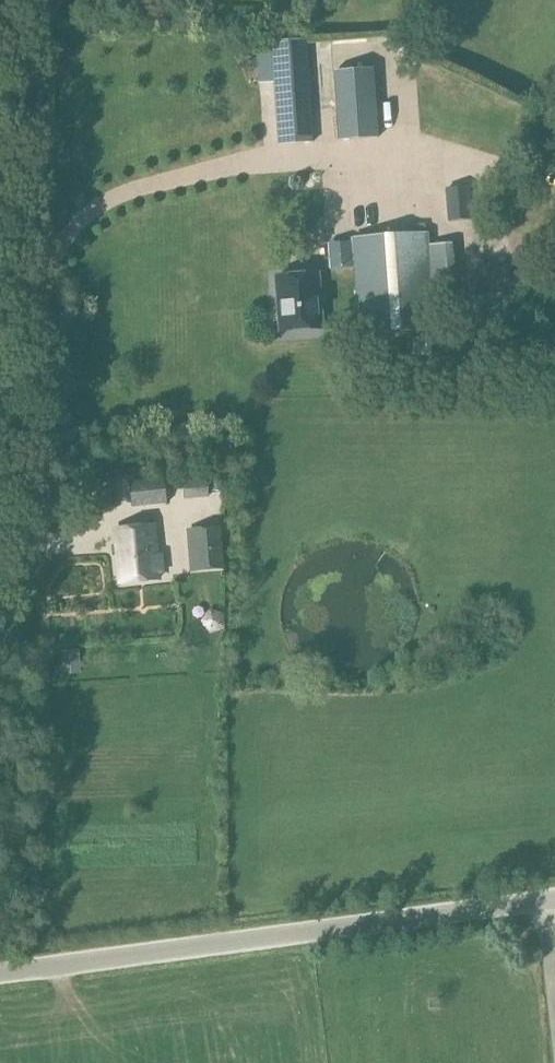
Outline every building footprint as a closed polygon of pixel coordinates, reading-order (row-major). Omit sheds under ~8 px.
[(313,141),(305,38),(288,39),(272,41),(273,54),(256,55),(259,82),(275,80),(278,144),(313,141)] [(374,69),(334,71),(338,142),(379,139),(374,69)] [(554,104),(547,113),(554,120),(554,105),(554,104)] [(470,188),(449,190),(451,221),(473,220),(470,188)] [(358,241),(327,244),(329,271),(360,268),(365,332),(425,328),(425,318),(449,316),(445,249),(420,251),(419,233),(358,237),(358,241)] [(281,327),(324,324),(320,268),(277,271),(281,327)] [(432,335),(416,336),(417,353),(433,352),(432,335)] [(134,503),(166,501),(165,481),(132,483),(134,503)] [(118,507),(116,486),(98,487),(100,508),(118,507)] [(192,571),(223,568),(219,526),(189,528),(192,571)] [(156,556),(154,527),(115,531),(120,582),(158,578),(158,572),(161,572),(160,555),(156,556)] [(78,650),(61,651),(62,675),(79,674),(78,650)]
